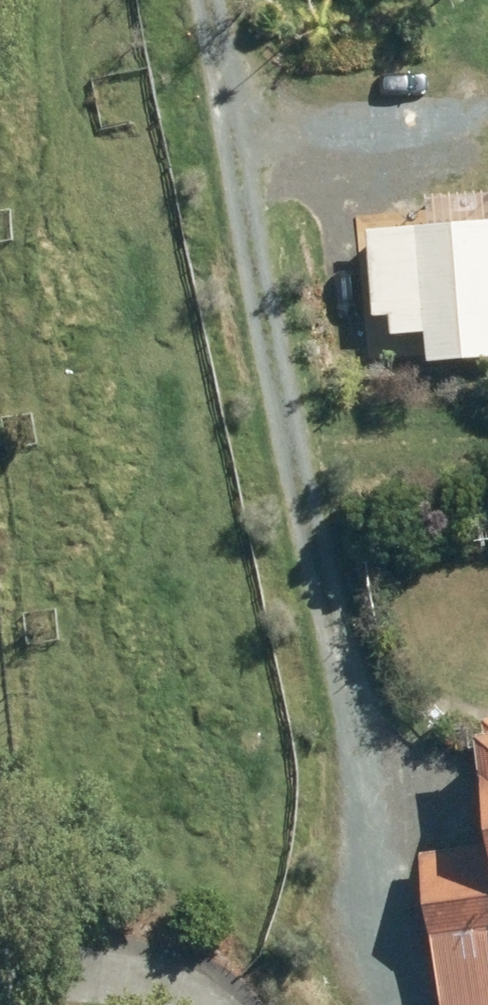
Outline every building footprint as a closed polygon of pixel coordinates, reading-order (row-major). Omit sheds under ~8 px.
[(470,315),(413,323),(420,361),(476,353),(470,315)] [(478,854),(417,861),(436,1004),(487,1004),(487,728),(480,729),(483,750),(465,753),(478,854)]
